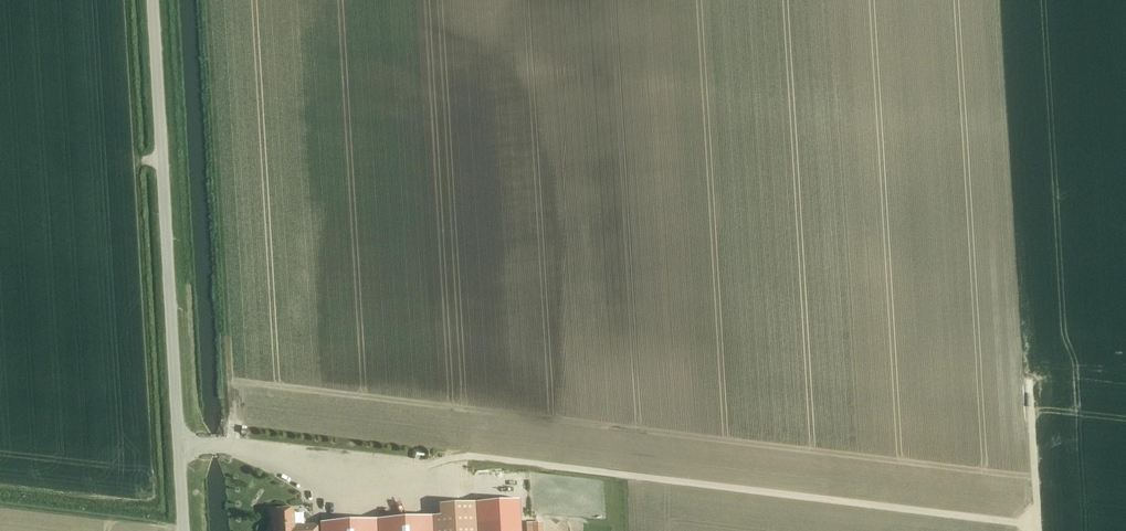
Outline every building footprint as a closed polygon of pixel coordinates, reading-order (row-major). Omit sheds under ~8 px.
[(475,502),(477,530),(521,530),(519,500),(475,502)] [(272,511),(273,528),(274,528),(275,530),(477,530),(475,502),(439,505),(439,516),(431,516),(320,523),(320,525),(294,527),(293,509),(272,511)] [(526,523),(527,530),(540,530),(539,522),(537,522),(526,523)]
